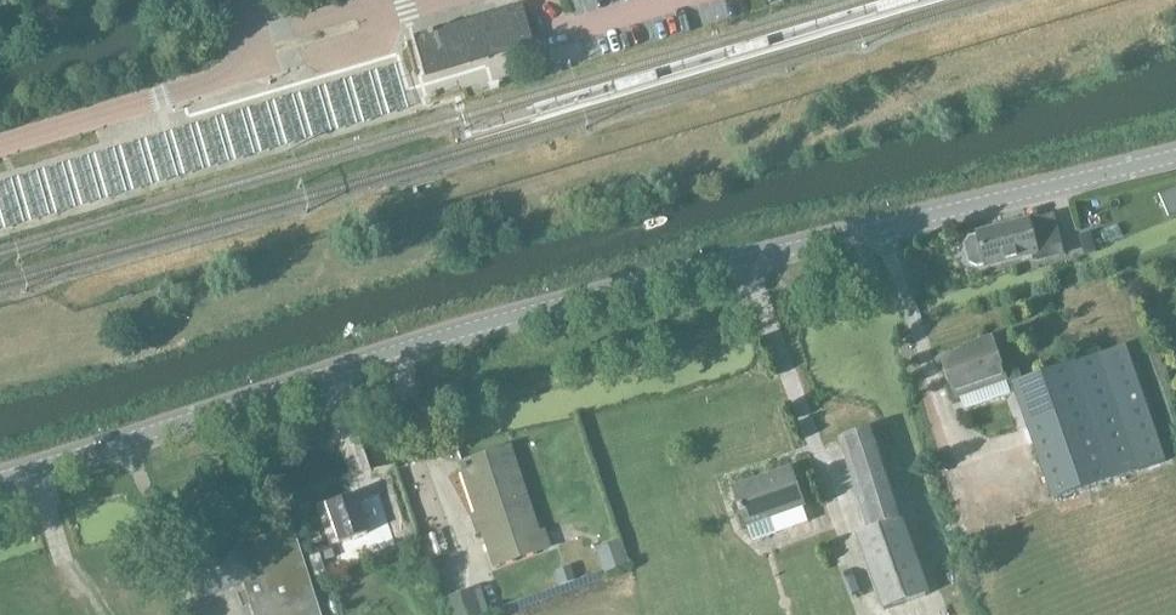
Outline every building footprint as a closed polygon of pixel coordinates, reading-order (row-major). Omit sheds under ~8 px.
[(428,36),(421,38),(430,68),(467,56),(470,65),(490,59),(487,51),(523,40),(514,8),(496,14),(498,22),(441,39),(439,32),(432,34),(431,32),(427,33),(428,36)] [(343,125),(392,109),(379,68),(330,83),(332,88),(306,96),(315,125),(341,117),(343,125)] [(970,238),(965,245),(970,263),(978,268),(987,266),(988,269),(1038,255),(1040,262),(1065,255),(1055,216),(1031,222),(1030,220),(979,233),(979,235),(970,238)] [(944,361),(957,397),(1007,380),(1010,387),(1024,382),(1015,358),(1001,363),(994,340),(972,347),(974,351),(944,361)] [(1015,386),(1055,501),(1140,471),(1101,356),(1015,386)] [(841,437),(843,443),(867,530),(858,534),(886,609),(930,593),(903,520),(906,519),(878,426),(841,437)] [(462,467),(495,564),(541,549),(508,451),(462,467)] [(792,468),(735,489),(748,527),(749,527),(753,541),(776,533),(772,519),(806,507),(792,468)] [(327,512),(324,515),(326,520),(330,520),(338,544),(353,539),(357,552),(371,547),(366,534),(367,534),(355,498),(326,507),(327,512)] [(253,614),(320,614),(290,520),(188,553),(202,598),(243,584),(253,614)] [(603,568),(623,561),(615,540),(596,547),(603,568)]
